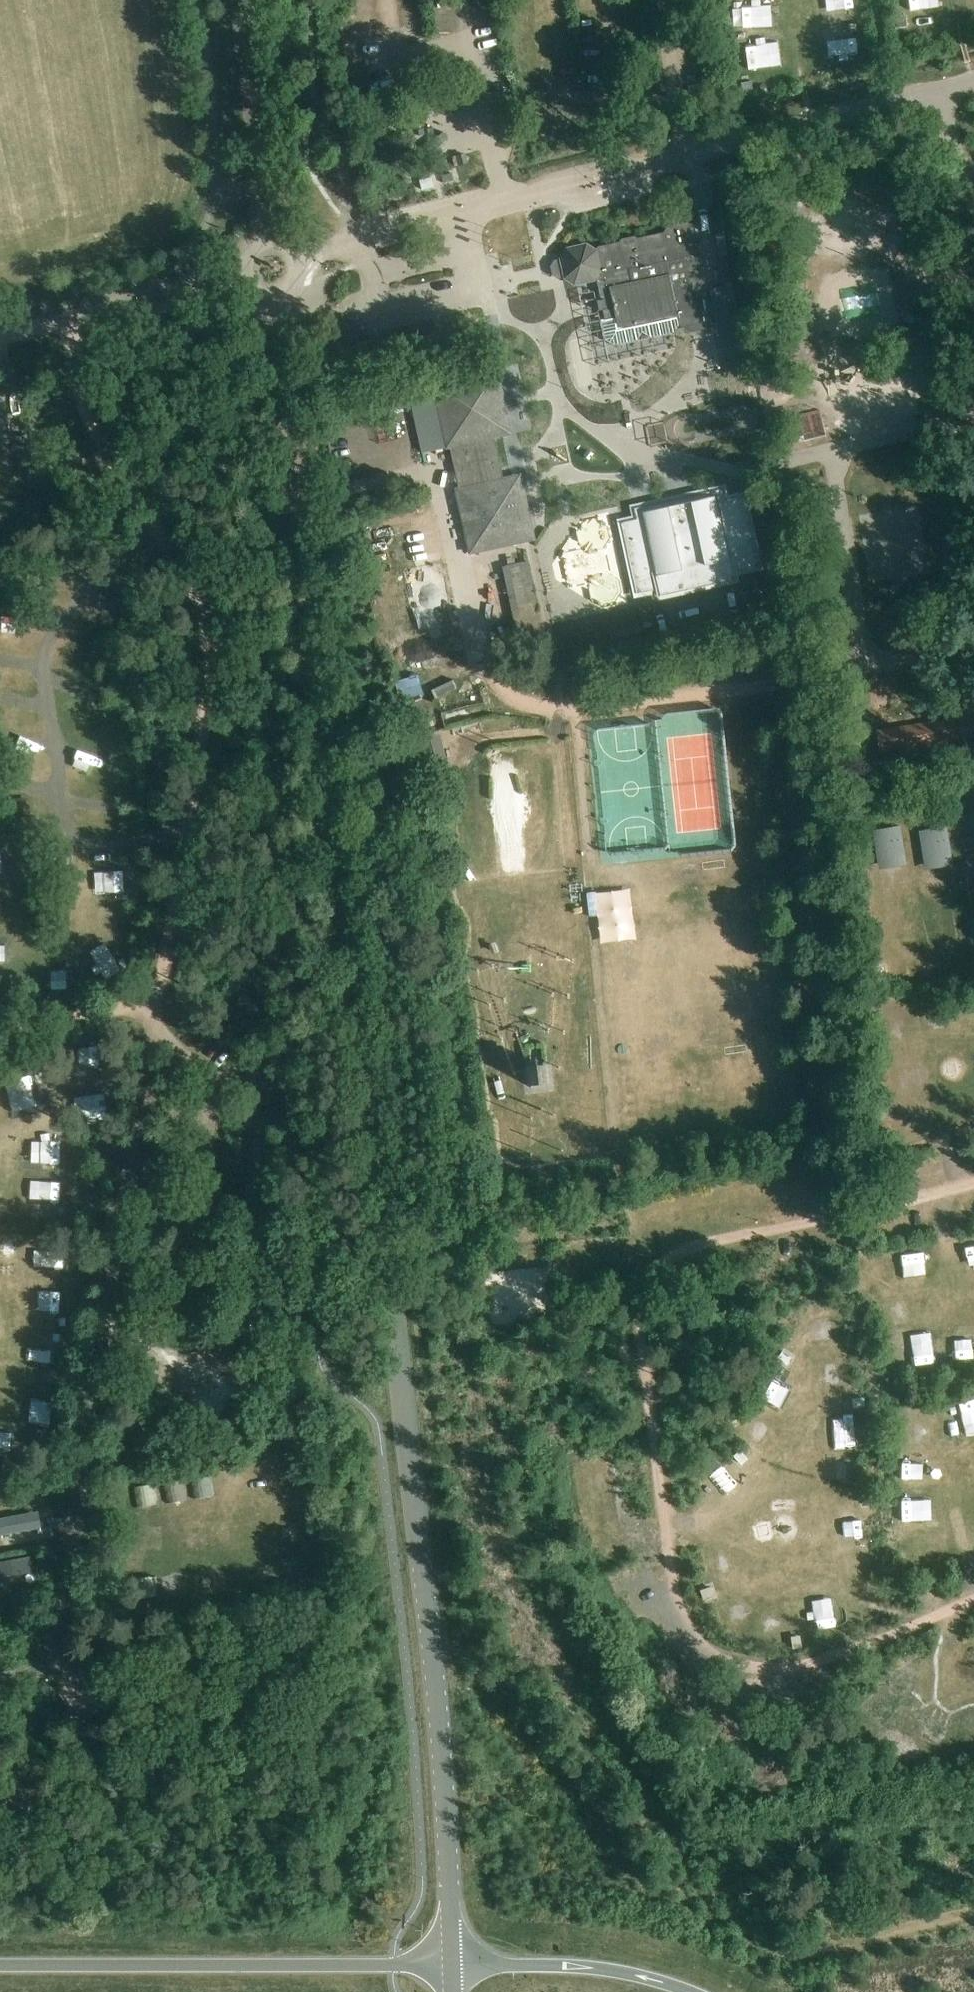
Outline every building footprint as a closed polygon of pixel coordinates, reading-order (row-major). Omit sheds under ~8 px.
[(728,36),(709,38),(712,64),(731,62),(728,36)] [(751,81),(740,83),(742,91),(752,89),(751,81)] [(453,156),(455,165),(466,162),(464,154),(453,156)] [(449,165),(447,158),(440,160),(442,168),(449,165)] [(739,321),(719,222),(717,223),(712,224),(719,258),(717,259),(723,286),(708,289),(716,326),(734,322),(739,321)] [(555,261),(553,263),(553,274),(558,277),(565,277),(574,283),(594,279),(596,276),(606,319),(601,320),(605,339),(614,344),(637,340),(642,331),(651,337),(674,332),(679,324),(690,331),(712,326),(705,294),(706,294),(698,254),(699,254),(694,227),(688,223),(669,227),(665,233),(638,239),(635,237),(622,240),(620,243),(598,248),(596,251),(587,244),(567,249),(561,259),(555,261)] [(612,365),(613,351),(597,350),(596,363),(612,365)] [(502,435),(509,424),(499,378),(488,371),(432,383),(446,447),(450,446),(459,487),(455,488),(469,553),(525,541),(532,530),(530,517),(522,513),(526,505),(522,483),(511,477),(503,478),(494,437),(502,435)] [(431,377),(406,382),(422,453),(446,447),(432,383),(431,377)] [(12,438),(4,399),(0,400),(0,441),(12,438)] [(15,437),(21,469),(34,467),(27,435),(15,437)] [(709,585),(735,579),(734,572),(760,567),(744,494),(726,498),(723,488),(633,507),(636,518),(620,521),(636,594),(659,589),(660,596),(687,590),(685,582),(707,577),(709,585)] [(501,567),(518,641),(544,636),(527,561),(501,567)] [(440,732),(413,739),(424,782),(450,776),(440,732)] [(901,827),(872,832),(877,860),(906,855),(901,827)] [(947,827),(918,832),(923,862),(952,857),(947,827)] [(49,1078),(65,1069),(52,1047),(37,1056),(49,1078)] [(962,1249),(973,1256),(973,1230),(962,1249)] [(958,1316),(958,1347),(973,1347),(973,1315),(958,1316)] [(783,1348),(777,1356),(788,1364),(794,1356),(783,1348)] [(863,1396),(853,1397),(853,1407),(864,1406),(863,1396)] [(742,1449),(734,1456),(741,1464),(749,1456),(742,1449)] [(873,1493),(864,1494),(864,1503),(874,1503),(873,1493)] [(51,1525),(40,1527),(41,1536),(53,1534),(51,1525)] [(43,1568),(35,1570),(38,1583),(46,1581),(43,1568)] [(703,1598),(714,1594),(711,1586),(700,1590),(703,1598)] [(792,1648),(802,1647),(800,1635),(791,1636),(792,1648)]
